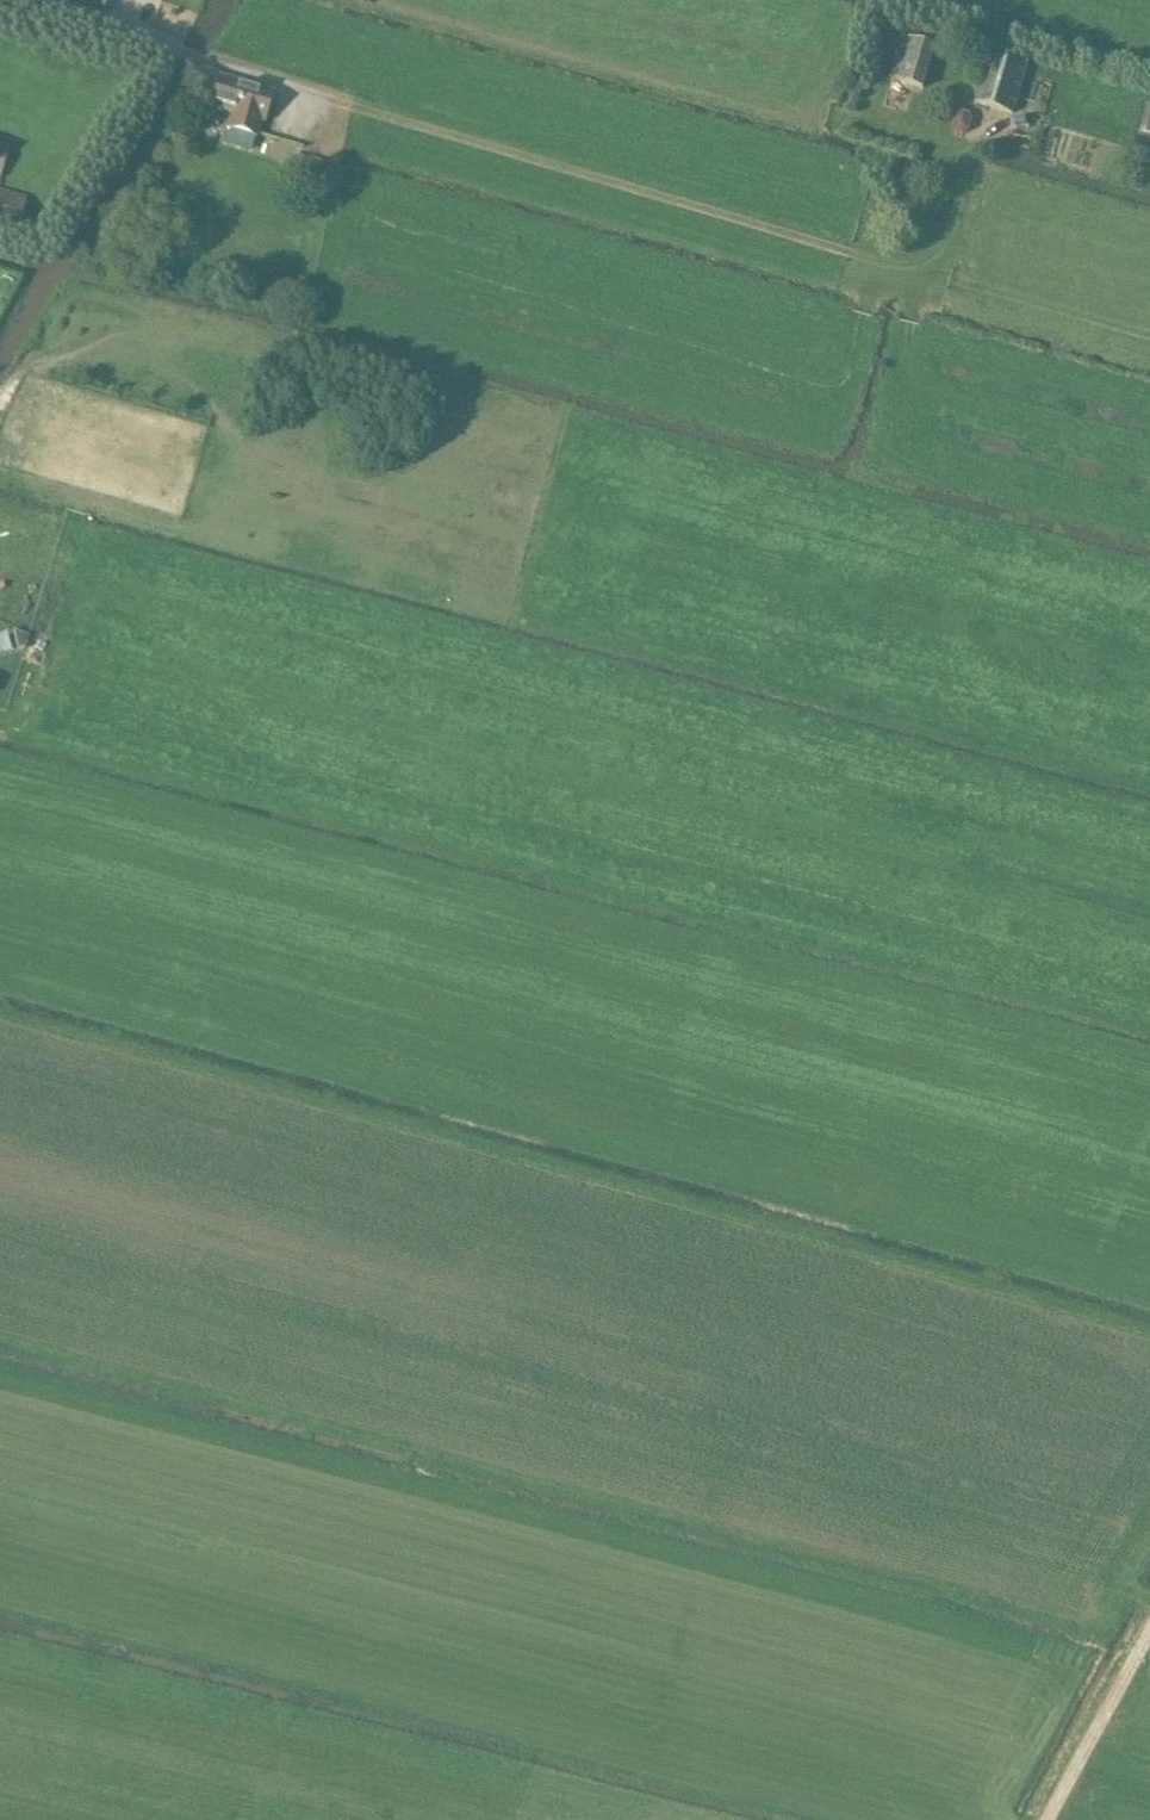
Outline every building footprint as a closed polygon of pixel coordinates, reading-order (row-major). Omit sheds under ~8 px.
[(102,11),(106,0),(68,0),(102,11)] [(903,38),(891,80),(924,89),(936,48),(903,38)] [(993,52),(977,102),(1013,114),(1028,64),(993,52)] [(219,81),(212,104),(240,112),(234,131),(256,138),(262,119),(265,120),(272,96),(219,81)] [(1147,105),(1141,132),(1149,134),(1149,106),(1147,105)] [(957,117),(954,127),(957,133),(963,135),(968,131),(972,122),(969,116),(963,114),(957,117)] [(0,145),(0,180),(9,147),(0,145)] [(0,191),(0,229),(15,233),(25,199),(0,191)] [(28,636),(13,631),(17,649),(24,648),(28,636)]
